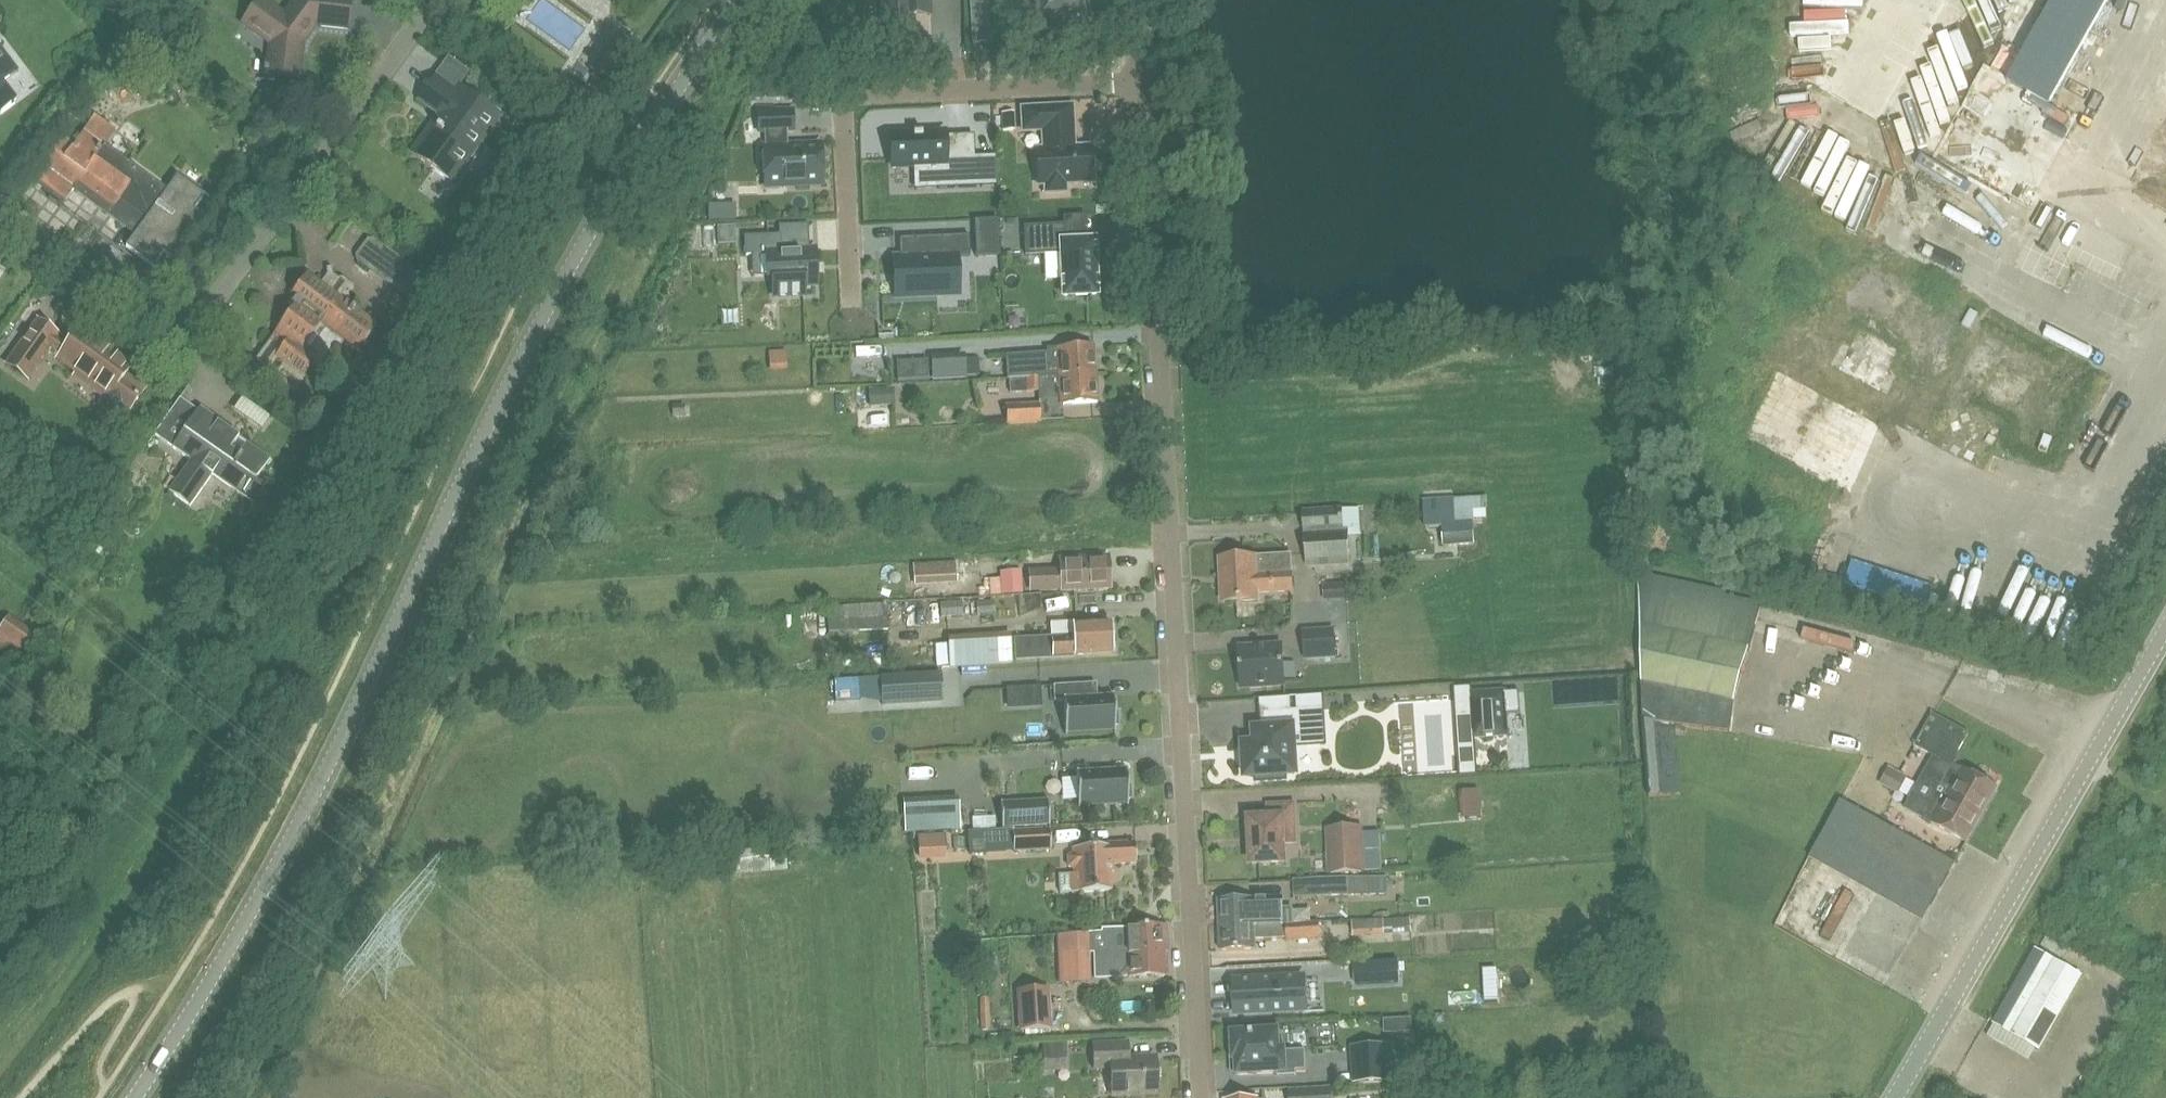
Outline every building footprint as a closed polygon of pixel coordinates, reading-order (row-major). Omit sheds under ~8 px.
[(244,24),(271,43),(267,79),(300,82),(305,42),(317,25),(349,29),(352,0),(296,0),(286,14),(267,0),(261,0),(244,24)] [(897,34),(917,33),(916,15),(934,14),(933,0),(879,0),(879,9),(884,9),(885,34),(897,34)] [(988,0),(969,0),(970,13),(988,13),(988,0)] [(1056,19),(1083,17),(1083,12),(1086,11),(1087,8),(1088,6),(1088,3),(1087,0),(1037,0),(1038,27),(1039,27),(1039,20),(1056,19)] [(1960,166),(2030,205),(2079,117),(2051,102),(2108,0),(2053,0),(1960,166)] [(16,103),(1,84),(18,70),(0,46),(0,115),(16,103)] [(441,115),(414,153),(454,182),(475,152),(472,150),(493,120),(497,123),(501,117),(461,88),(457,93),(437,78),(421,101),(441,115)] [(1075,105),(1024,107),(1026,134),(1042,133),(1042,148),(1035,149),(1036,185),(1044,184),(1045,184),(1045,194),(1066,193),(1065,183),(1094,182),(1093,146),(1077,147),(1075,105)] [(765,187),(781,186),(823,184),(821,144),(787,146),(786,130),(794,130),(793,110),(773,111),(773,108),(758,109),(759,131),(766,131),(766,147),(763,147),(765,187)] [(177,178),(168,190),(106,145),(116,132),(96,117),(75,145),(64,138),(44,165),(50,169),(40,183),(66,201),(77,187),(138,232),(128,246),(153,265),(164,251),(175,259),(204,219),(193,211),(203,197),(177,178)] [(944,132),(892,134),(893,168),(913,167),(937,167),(938,189),(976,187),(975,156),(945,158),(944,136),(944,132)] [(996,181),(996,187),(997,187),(996,156),(980,156),(981,187),(982,187),(982,181),(996,181)] [(734,205),(709,206),(710,222),(735,222),(734,205)] [(1000,256),(999,219),(974,220),(976,257),(1000,256)] [(1065,225),(1024,227),(1026,254),(1062,252),(1063,295),(1096,293),(1094,241),(1066,242),(1065,225)] [(735,226),(717,227),(718,245),(736,244),(735,226)] [(779,235),(744,237),(745,256),(751,256),(768,255),(769,277),(774,277),(775,297),(803,296),(803,286),(816,285),(814,251),(809,251),(782,252),(781,235),(779,235)] [(900,258),(895,258),(897,297),(958,294),(956,257),(970,257),(969,236),(912,238),(913,257),(900,258)] [(431,287),(430,280),(373,238),(368,239),(356,256),(356,261),(414,304),(419,302),(431,287)] [(300,301),(257,357),(258,364),(274,375),(275,380),(293,394),(299,393),(306,383),(305,378),(304,377),(317,360),(318,352),(307,345),(328,319),(363,345),(378,326),(346,302),(354,291),(354,285),(343,277),(338,278),(333,274),(333,268),(326,268),(327,275),(321,283),(308,274),(292,295),(300,301)] [(100,390),(104,393),(100,398),(99,404),(100,411),(105,416),(111,418),(117,417),(122,412),(125,408),(129,411),(144,390),(124,376),(132,365),(102,343),(105,339),(84,325),(81,329),(80,328),(68,344),(58,337),(60,335),(38,319),(7,364),(29,380),(50,350),(60,356),(59,358),(78,371),(81,367),(104,384),(100,390)] [(1042,378),(1058,378),(1096,376),(1095,347),(1057,348),(1046,349),(1046,353),(1006,355),(1006,357),(1007,379),(1010,379),(1010,380),(1042,378)] [(965,377),(964,359),(938,361),(939,378),(965,377)] [(1097,402),(1096,376),(1058,378),(1042,378),(1010,380),(1010,397),(1039,396),(1039,400),(1046,399),(1059,399),(1059,404),(1097,402)] [(894,387),(868,389),(870,407),(895,405),(894,387)] [(181,399),(156,435),(174,447),(191,459),(170,490),(192,506),(215,474),(245,495),(244,497),(253,504),(265,487),(256,480),(271,459),(219,422),(220,420),(202,407),(199,412),(181,399)] [(1039,403),(1006,405),(1007,425),(1041,423),(1039,403)] [(686,417),(685,404),(673,404),(673,418),(686,417)] [(1423,500),(1425,527),(1474,523),(1473,521),(1456,522),(1456,519),(1473,517),(1473,509),(1455,510),(1454,498),(1423,500)] [(1303,510),(1304,536),(1345,533),(1345,531),(1359,530),(1358,508),(1343,509),(1343,507),(1303,510)] [(1475,546),(1474,523),(1425,527),(1425,528),(1426,528),(1426,530),(1442,529),(1444,548),(1475,546)] [(1345,533),(1304,536),(1306,566),(1350,564),(1349,537),(1345,537),(1345,533)] [(1292,591),(1290,555),(1220,558),(1222,602),(1256,600),(1256,593),(1292,591)] [(1073,564),(1061,565),(1061,570),(1030,571),(1031,589),(1062,588),(1062,590),(1110,588),(1108,557),(1073,559),(1073,564)] [(957,562),(935,563),(936,584),(940,583),(958,582),(957,562)] [(1641,617),(1643,719),(1676,724),(1731,731),(1734,702),(1750,647),(1762,603),(1637,570),(1641,617)] [(1023,595),(1022,571),(1000,572),(1001,580),(990,580),(991,597),(1023,595)] [(1323,575),(1324,584),(1325,601),(1347,599),(1347,583),(1333,583),(1333,575),(1323,575)] [(830,608),(827,608),(828,632),(888,629),(886,603),(830,607),(830,608)] [(23,624),(10,615),(0,629),(0,649),(2,651),(9,643),(10,643),(23,624)] [(1073,624),(1074,639),(1060,640),(1059,636),(1015,639),(1016,660),(1076,656),(1076,655),(1113,653),(1111,622),(1073,624)] [(34,631),(23,624),(10,643),(21,650),(34,631)] [(1335,657),(1334,631),(1304,632),(1305,658),(1335,657)] [(1013,665),(1012,634),(948,637),(950,668),(1013,665)] [(1282,646),(1239,648),(1241,687),(1284,685),(1282,646)] [(882,704),(884,704),(943,700),(941,673),(880,676),(880,684),(882,704)] [(1089,683),(1053,685),(1054,701),(1063,700),(1065,735),(1115,732),(1115,725),(1118,725),(1117,711),(1114,712),(1113,694),(1112,694),(1112,697),(1090,698),(1089,683)] [(1025,689),(1027,709),(1041,708),(1039,688),(1025,689)] [(1508,739),(1504,692),(1468,694),(1471,742),(1508,739)] [(1322,694),(1297,696),(1298,711),(1323,709),(1322,694)] [(1245,745),(1245,749),(1246,758),(1247,776),(1256,775),(1256,782),(1286,780),(1286,774),(1294,773),(1293,746),(1292,735),(1300,735),(1299,728),(1324,727),(1323,709),(1298,711),(1265,713),(1266,729),(1256,730),(1257,744),(1245,745)] [(1920,780),(1982,815),(1997,788),(1951,763),(1968,733),(1933,713),(1915,745),(1933,756),(1920,780)] [(1676,724),(1643,719),(1649,796),(1681,793),(1676,724)] [(1126,767),(1076,770),(1078,808),(1128,806),(1128,799),(1131,799),(1130,785),(1127,785),(1126,767)] [(1982,815),(1920,780),(1905,807),(1967,842),(1982,815)] [(903,800),(905,833),(960,830),(959,797),(903,800)] [(1956,863),(1843,799),(1811,856),(1924,920),(1956,863)] [(1048,800),(1002,803),(1004,828),(1049,825),(1048,800)] [(1269,818),(1250,819),(1250,836),(1248,836),(1248,847),(1251,847),(1252,863),(1284,862),(1282,827),(1291,827),(1295,822),(1294,804),(1268,805),(1269,818)] [(1013,851),(1012,831),(1012,829),(968,831),(969,853),(1013,851)] [(1050,829),(1012,831),(1013,851),(1051,849),(1050,829)] [(1363,829),(1326,831),(1328,875),(1364,874),(1363,829)] [(945,857),(944,834),(917,835),(918,858),(945,857)] [(1071,893),(1078,892),(1111,891),(1110,864),(1137,862),(1135,842),(1101,844),(1101,847),(1073,848),(1073,853),(1068,856),(1068,866),(1074,869),(1074,875),(1070,875),(1071,893)] [(735,851),(736,858),(737,875),(788,871),(786,847),(735,851)] [(1387,876),(1348,878),(1293,880),(1294,897),(1349,895),(1349,894),(1369,894),(1387,894),(1387,876)] [(1291,908),(1282,909),(1281,899),(1218,901),(1219,929),(1292,924),(1291,908)] [(1401,918),(1383,919),(1352,920),(1353,937),(1412,933),(1410,918),(1401,918)] [(1292,924),(1219,929),(1220,951),(1255,949),(1255,939),(1287,937),(1287,940),(1320,938),(1319,922),(1292,924)] [(1102,933),(1058,935),(1059,955),(1079,954),(1094,954),(1095,977),(1130,976),(1130,977),(1165,975),(1162,926),(1147,927),(1147,926),(1143,926),(1143,927),(1127,927),(1127,928),(1101,929),(1102,933)] [(2081,975),(2036,949),(1993,1024),(2039,1050),(2081,975)] [(1356,980),(1356,984),(1399,982),(1398,960),(1355,962),(1356,980)] [(1355,962),(1324,964),(1325,982),(1356,980),(1355,962)] [(1302,977),(1237,980),(1238,1015),(1304,1011),(1302,977)] [(1497,985),(1483,986),(1484,1001),(1498,1001),(1497,985)] [(1052,1028),(1050,988),(1017,990),(1020,1030),(1052,1028)] [(1234,1038),(1230,1039),(1231,1054),(1235,1054),(1235,1058),(1238,1058),(1239,1073),(1278,1070),(1278,1075),(1297,1074),(1296,1069),(1306,1069),(1305,1049),(1284,1050),(1283,1035),(1277,1036),(1277,1031),(1234,1034),(1234,1038)] [(1111,1067),(1113,1095),(1156,1093),(1155,1058),(1128,1059),(1127,1044),(1093,1045),(1094,1068),(1111,1067)] [(1350,1046),(1352,1084),(1394,1082),(1393,1044),(1350,1046)] [(1332,1087),(1288,1089),(1289,1097),(1333,1097),(1332,1087)]
